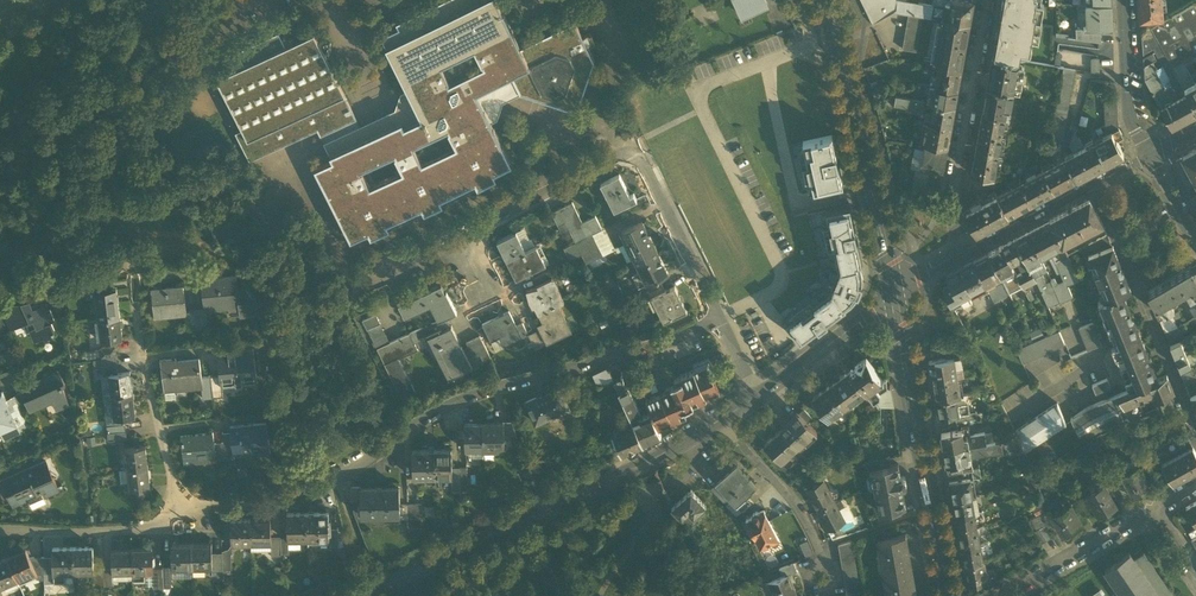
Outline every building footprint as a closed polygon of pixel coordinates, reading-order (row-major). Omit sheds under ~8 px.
[(405,85),(442,65),(475,49),(513,31),(512,28),(511,28),(506,16),(504,13),(505,13),(503,10),(498,0),(442,0),(434,4),(431,5),(416,13),(416,12),(413,14),(398,22),(398,21),(396,23),(397,25),(398,27),(398,28),(383,36),(383,35),(380,36),(381,39),(382,39),(386,46),(385,46),(385,47),(387,49),(394,64),(395,67),(396,67),(400,74),(402,79),(403,82),(404,85),(405,85)] [(741,15),(767,3),(765,0),(733,0),(741,15)] [(872,22),(894,10),(892,1),(894,0),(861,0),(872,22)] [(931,17),(933,6),(917,3),(907,2),(898,0),(894,0),(892,1),(894,10),(903,12),(931,17)] [(945,6),(943,19),(969,23),(973,2),(962,0),(952,0),(951,0),(950,5),(946,4),(945,6)] [(997,30),(1000,30),(998,40),(995,39),(993,55),(1019,60),(1022,48),(1032,50),(1032,49),(1030,49),(1036,14),(1034,14),(1036,0),(1003,0),(997,30)] [(1140,18),(1163,16),(1161,0),(1139,0),(1140,18)] [(1195,60),(1195,1),(1170,16),(1195,60)] [(931,17),(943,19),(945,6),(934,4),(933,6),(931,17)] [(1076,4),(1078,28),(1084,28),(1084,26),(1087,25),(1086,4),(1076,4)] [(1113,29),(1112,4),(1094,5),(1087,4),(1086,4),(1087,25),(1084,26),(1084,28),(1084,29),(1101,29),(1113,29)] [(921,25),(923,16),(908,13),(907,22),(921,25)] [(1151,28),(1184,89),(1195,84),(1185,66),(1195,60),(1170,16),(1151,28)] [(933,65),(939,66),(961,70),(969,23),(941,19),(933,65)] [(522,46),(521,46),(522,48),(522,49),(529,64),(530,63),(531,66),(477,93),(484,96),(497,89),(501,87),(502,84),(502,83),(513,78),(519,91),(520,93),(522,94),(522,93),(532,97),(535,98),(546,101),(545,102),(548,103),(549,102),(559,106),(562,107),(572,110),(572,111),(574,111),(576,110),(578,109),(581,99),(582,100),(583,96),(582,96),(586,86),(587,83),(590,73),(591,73),(592,70),(591,70),(594,60),(593,57),(592,55),(588,48),(596,44),(592,36),(587,35),(583,37),(575,22),(576,22),(575,20),(572,21),(573,21),(558,29),(557,28),(554,30),(555,30),(540,37),(537,38),(537,39),(522,46)] [(919,33),(921,25),(907,22),(905,31),(919,33)] [(1101,42),(1101,29),(1084,29),(1084,28),(1078,28),(1076,28),(1076,39),(1101,42)] [(1177,99),(1187,94),(1184,89),(1151,28),(1141,33),(1143,55),(1153,49),(1155,51),(1155,52),(1162,65),(1170,79),(1170,81),(1168,81),(1168,82),(1170,82),(1170,85),(1177,99)] [(324,191),(332,206),(370,189),(361,172),(394,155),(403,172),(422,163),(414,145),(448,129),(456,146),(493,126),(491,121),(486,111),(485,109),(484,108),(483,109),(473,105),(477,93),(531,66),(530,63),(529,64),(522,49),(522,48),(521,46),(520,46),(513,31),(475,49),(483,65),(450,82),(442,65),(405,85),(407,89),(412,100),(413,102),(415,102),(425,105),(425,106),(426,106),(422,117),(415,115),(403,121),(402,125),(404,128),(399,130),(398,127),(394,126),(338,154),(337,157),(338,160),(334,163),(333,161),(332,162),(331,162),(332,163),(331,163),(316,171),(316,170),(314,171),(315,174),(323,189),(322,189),(324,192),(324,191)] [(918,42),(919,33),(905,31),(904,40),(918,42)] [(216,83),(242,135),(247,144),(240,147),(249,166),(274,154),(317,132),(320,138),(357,120),(345,97),(314,34),(286,48),(244,69),(216,83)] [(237,55),(244,69),(286,48),(279,34),(263,42),(264,44),(254,49),(253,47),(237,55)] [(916,51),(918,42),(904,40),(902,49),(916,51)] [(1145,79),(1161,108),(1170,103),(1167,99),(1170,97),(1167,93),(1169,92),(1166,87),(1165,86),(1166,86),(1156,68),(1157,68),(1156,66),(1155,67),(1153,62),(1156,60),(1153,53),(1155,52),(1155,51),(1143,58),(1145,79)] [(989,75),(987,87),(1013,92),(1019,93),(1024,67),(1018,66),(1019,61),(992,57),(989,75)] [(1090,58),(1091,72),(1100,74),(1100,58),(1090,58)] [(1162,65),(1157,68),(1156,68),(1166,86),(1165,86),(1166,87),(1170,85),(1170,82),(1168,82),(1168,81),(1170,81),(1170,79),(1162,65)] [(930,86),(933,87),(957,91),(961,70),(939,66),(937,77),(932,76),(930,86)] [(1074,77),(1075,70),(1063,68),(1062,75),(1074,77)] [(1073,84),(1074,77),(1062,75),(1061,82),(1073,84)] [(486,111),(491,121),(498,118),(503,101),(520,93),(519,91),(513,78),(502,83),(502,84),(501,87),(497,89),(484,96),(477,93),(473,105),(483,109),(484,108),(485,109),(486,111)] [(1071,91),(1073,84),(1061,82),(1060,89),(1071,91)] [(1195,84),(1184,89),(1187,94),(1195,110),(1195,83),(1195,84)] [(926,102),(932,103),(955,107),(957,91),(933,87),(932,93),(928,94),(926,102)] [(1009,117),(1013,92),(987,87),(982,112),(1005,116),(1009,117)] [(360,127),(357,120),(320,138),(332,162),(333,161),(334,163),(338,160),(337,157),(338,154),(394,126),(398,127),(399,130),(404,128),(402,125),(403,121),(415,115),(422,117),(426,106),(425,106),(425,105),(415,102),(413,102),(412,100),(407,89),(401,93),(395,109),(360,127)] [(1070,98),(1071,91),(1060,89),(1058,96),(1070,98)] [(1172,128),(1195,115),(1195,110),(1187,94),(1177,99),(1170,103),(1161,108),(1172,128)] [(1069,105),(1070,98),(1058,96),(1057,103),(1069,105)] [(911,113),(918,114),(919,111),(920,111),(921,107),(923,107),(924,102),(896,97),(894,106),(912,109),(911,113)] [(874,100),(877,109),(883,107),(880,98),(874,100)] [(1104,103),(1106,124),(1111,122),(1118,121),(1117,102),(1104,103)] [(925,112),(924,122),(951,127),(955,107),(932,103),(931,113),(925,112)] [(1067,112),(1069,105),(1057,103),(1056,110),(1067,112)] [(1066,119),(1067,112),(1056,110),(1054,117),(1066,119)] [(998,153),(1005,116),(982,112),(976,149),(998,153)] [(1065,126),(1066,119),(1054,117),(1053,124),(1065,126)] [(1118,128),(1118,121),(1111,122),(1106,124),(1108,134),(1118,128)] [(920,143),(922,143),(947,148),(951,127),(924,122),(920,143)] [(1063,133),(1065,126),(1053,124),(1052,131),(1063,133)] [(494,126),(493,126),(456,146),(422,163),(403,172),(370,189),(332,206),(331,207),(333,210),(333,209),(341,224),(340,225),(342,227),(349,242),(350,245),(352,244),(352,243),(367,236),(368,236),(369,236),(371,240),(497,178),(495,174),(495,173),(495,172),(510,165),(513,164),(512,162),(511,162),(504,147),(503,144),(502,144),(495,129),(494,126)] [(1108,134),(1095,141),(1107,163),(1124,154),(1120,147),(1121,146),(1118,141),(1124,137),(1119,128),(1118,128),(1108,134)] [(1062,140),(1063,133),(1052,131),(1051,138),(1062,140)] [(235,138),(240,147),(247,144),(242,135),(235,138)] [(832,135),(803,142),(807,163),(802,164),(806,178),(811,177),(814,191),(843,184),(832,135)] [(1066,157),(1067,158),(1078,179),(1107,163),(1095,141),(1084,147),(1079,138),(1074,135),(1071,141),(1069,145),(1074,153),(1066,157)] [(1060,150),(1065,152),(1069,145),(1071,141),(1065,140),(1060,150)] [(943,174),(947,148),(922,143),(921,149),(924,149),(923,156),(920,170),(930,172),(943,174)] [(896,148),(889,150),(891,159),(899,157),(896,148)] [(1191,195),(1195,192),(1195,148),(1182,156),(1182,157),(1176,161),(1191,195)] [(994,179),(998,153),(976,149),(971,175),(994,179)] [(911,168),(920,170),(923,156),(913,154),(911,168)] [(1067,158),(1043,171),(1054,192),(1061,188),(1078,179),(1067,158)] [(912,191),(926,193),(930,172),(920,170),(920,171),(916,170),(912,191)] [(1043,171),(1021,183),(1033,204),(1054,192),(1043,171)] [(601,184),(614,211),(637,200),(634,194),(630,196),(620,175),(601,184)] [(1021,183),(997,196),(1008,217),(1033,204),(1021,183)] [(976,234),(1008,217),(997,196),(995,192),(966,208),(964,217),(972,232),(976,234)] [(1086,200),(1050,220),(1063,245),(1103,224),(1091,202),(1086,200)] [(573,202),(559,209),(566,223),(569,229),(576,243),(593,235),(602,230),(596,216),(583,222),(573,202)] [(862,263),(850,204),(826,209),(829,222),(823,223),(828,246),(834,245),(838,267),(837,267),(830,286),(831,288),(831,287),(845,306),(846,306),(846,305),(850,302),(853,299),(856,295),(859,291),(862,283),(863,278),(863,270),(861,263),(862,263)] [(559,226),(566,223),(559,209),(552,212),(559,226)] [(1064,247),(1063,245),(1050,220),(1027,233),(1041,259),(1047,255),(1052,253),(1064,247)] [(635,259),(638,265),(659,254),(643,222),(622,233),(627,242),(635,259)] [(524,227),(517,231),(526,250),(536,246),(532,238),(530,239),(524,227)] [(593,235),(603,256),(615,249),(615,248),(605,228),(602,230),(593,235)] [(497,240),(507,260),(526,250),(517,231),(497,240)] [(1029,265),(1041,259),(1027,233),(1015,239),(1025,258),(1029,265)] [(603,256),(593,235),(576,243),(582,254),(586,264),(603,256)] [(1089,245),(1093,254),(1112,246),(1108,235),(1089,245)] [(1011,265),(1017,262),(1025,258),(1015,239),(1002,246),(1011,265)] [(615,248),(615,249),(618,254),(622,252),(627,263),(635,259),(627,242),(615,248)] [(564,249),(570,260),(582,254),(576,243),(564,249)] [(536,246),(526,250),(507,260),(516,279),(546,264),(537,245),(536,246)] [(989,253),(997,269),(998,268),(1004,281),(1010,293),(1023,286),(1017,275),(1011,265),(1002,246),(989,253)] [(1111,334),(1135,324),(1123,293),(1131,290),(1113,246),(1112,246),(1093,254),(1088,256),(1093,268),(1093,269),(1100,288),(1101,288),(1106,299),(1098,302),(1103,315),(1102,315),(1110,334),(1111,334)] [(1059,266),(1060,270),(1073,265),(1071,260),(1064,247),(1052,253),(1059,266)] [(989,253),(973,262),(983,279),(989,291),(994,301),(1010,293),(1004,281),(995,287),(991,280),(1001,276),(997,269),(989,253)] [(1052,253),(1047,255),(1057,274),(1061,272),(1060,270),(1059,266),(1052,253)] [(669,274),(659,254),(638,265),(641,271),(647,284),(659,278),(669,274)] [(1017,262),(1023,272),(1030,268),(1029,265),(1025,258),(1017,262)] [(1048,272),(1041,259),(1029,265),(1030,268),(1035,278),(1042,274),(1048,272)] [(981,295),(989,291),(983,279),(973,262),(958,270),(971,292),(971,293),(978,289),(981,295)] [(1061,272),(1064,280),(1077,274),(1073,265),(1060,270),(1061,272)] [(1159,316),(1177,305),(1173,297),(1185,289),(1190,297),(1195,294),(1195,266),(1192,268),(1191,266),(1148,292),(1155,303),(1156,306),(1154,307),(1159,316)] [(1035,278),(1030,268),(1023,272),(1017,275),(1023,286),(1036,279),(1035,278)] [(97,271),(98,282),(112,280),(110,269),(97,271)] [(943,288),(954,309),(963,305),(964,308),(972,304),(967,294),(971,292),(958,270),(946,276),(951,284),(943,288)] [(534,278),(537,284),(552,277),(549,271),(534,278)] [(646,285),(647,284),(641,271),(633,276),(639,288),(646,285)] [(203,282),(202,282),(205,310),(206,310),(219,309),(218,301),(228,299),(230,314),(240,312),(240,315),(254,313),(252,297),(247,289),(238,291),(236,274),(235,274),(218,276),(217,276),(218,281),(203,283),(203,282)] [(1042,274),(1035,278),(1036,279),(1048,307),(1060,302),(1054,286),(1048,289),(1044,278),(1042,274)] [(1079,281),(1077,274),(1064,280),(1064,282),(1065,282),(1067,286),(1079,281)] [(532,301),(539,314),(559,304),(564,301),(556,284),(553,286),(549,280),(552,278),(552,277),(537,284),(538,286),(526,289),(529,301),(532,301)] [(646,285),(650,291),(662,285),(659,278),(647,284),(646,285)] [(98,282),(99,289),(113,287),(112,280),(98,282)] [(1072,296),(1067,286),(1065,282),(1064,282),(1057,285),(1054,286),(1060,302),(1072,296)] [(435,303),(443,319),(446,317),(456,312),(446,292),(445,292),(442,285),(432,289),(433,291),(399,307),(404,318),(430,305),(435,303)] [(648,292),(651,299),(652,298),(665,291),(662,285),(650,291),(648,292)] [(151,290),(155,318),(167,317),(166,310),(174,309),(175,313),(187,312),(184,286),(151,290)] [(652,298),(664,323),(687,311),(675,286),(665,291),(652,298)] [(844,307),(845,306),(831,287),(831,288),(814,300),(810,296),(791,310),(795,315),(785,322),(800,341),(844,307)] [(96,292),(99,320),(120,317),(116,289),(113,289),(99,291),(96,292)] [(1031,290),(1025,293),(1030,302),(1035,299),(1031,290)] [(30,309),(29,307),(31,305),(31,302),(30,300),(27,300),(16,301),(16,308),(5,314),(11,328),(30,320),(34,327),(31,328),(36,340),(44,336),(46,339),(55,331),(51,320),(54,319),(50,310),(46,312),(42,304),(30,309)] [(435,303),(430,305),(438,322),(443,319),(435,303)] [(566,320),(559,304),(539,314),(544,325),(539,328),(547,343),(569,333),(563,321),(566,320)] [(203,309),(196,310),(198,327),(206,326),(203,309)] [(191,327),(198,327),(196,310),(189,311),(191,327)] [(507,334),(512,343),(522,338),(516,326),(509,311),(483,325),(491,342),(500,337),(507,334)] [(0,316),(0,320),(5,331),(11,328),(5,314),(0,316)] [(1159,319),(1165,332),(1177,327),(1172,314),(1159,319)] [(122,338),(120,317),(99,320),(100,331),(102,341),(122,338)] [(362,323),(367,333),(380,326),(376,317),(362,323)] [(424,329),(428,338),(451,327),(446,317),(443,319),(438,322),(424,329)] [(91,333),(100,331),(99,320),(89,321),(91,333)] [(1079,329),(1089,351),(1102,345),(1099,338),(1102,337),(1096,322),(1079,329)] [(522,338),(528,335),(523,323),(516,326),(522,338)] [(1111,334),(1116,345),(1140,335),(1135,324),(1111,334)] [(1165,332),(1167,339),(1181,333),(1186,331),(1183,325),(1177,327),(1165,332)] [(367,333),(377,352),(390,346),(380,326),(367,333)] [(429,339),(449,380),(472,368),(462,348),(461,348),(459,343),(451,327),(428,338),(429,339)] [(1029,333),(1033,343),(1045,338),(1040,328),(1029,333)] [(410,336),(415,345),(429,339),(428,338),(424,329),(410,336)] [(536,331),(528,335),(536,349),(544,345),(536,331)] [(974,331),(966,334),(970,341),(977,338),(974,331)] [(1017,350),(1023,363),(1065,345),(1059,332),(1045,338),(1033,343),(1017,350)] [(1183,340),(1181,333),(1167,339),(1170,346),(1183,340)] [(507,334),(500,337),(505,347),(512,343),(507,334)] [(1158,380),(1140,335),(1116,345),(1116,346),(1111,347),(1129,392),(1143,386),(1158,380)] [(377,352),(385,368),(399,361),(418,352),(415,345),(410,336),(390,346),(377,352)] [(480,337),(473,340),(480,356),(484,363),(491,359),(480,337)] [(496,351),(505,347),(500,337),(491,342),(496,351)] [(474,359),(480,356),(473,340),(466,344),(474,359)] [(1181,342),(1170,346),(1180,370),(1191,366),(1195,363),(1195,358),(1189,361),(1186,354),(1181,342)] [(101,358),(116,356),(115,347),(100,349),(101,350),(101,358)] [(228,350),(217,351),(220,373),(222,385),(258,380),(254,347),(235,349),(235,348),(228,349),(228,350)] [(945,351),(946,358),(960,356),(959,349),(945,351)] [(87,359),(101,358),(101,350),(86,351),(87,359)] [(1195,358),(1195,351),(1195,350),(1186,354),(1189,361),(1195,358)] [(102,367),(103,376),(109,375),(119,374),(116,356),(101,358),(102,359),(102,367)] [(931,372),(935,400),(956,397),(961,396),(958,379),(956,367),(962,366),(960,356),(946,358),(929,361),(931,372)] [(160,361),(164,392),(165,392),(175,391),(176,391),(176,387),(201,384),(203,384),(202,376),(200,358),(177,361),(176,359),(160,361)] [(102,367),(102,359),(93,360),(94,368),(102,367)] [(857,365),(851,370),(867,391),(879,407),(882,405),(879,401),(881,399),(881,395),(888,390),(887,383),(887,382),(882,381),(865,359),(863,360),(862,360),(856,364),(857,365)] [(695,371),(675,380),(688,408),(720,393),(714,380),(718,378),(709,360),(693,367),(695,371)] [(385,368),(402,402),(416,396),(399,361),(385,368)] [(1185,384),(1195,380),(1195,363),(1191,366),(1180,370),(1185,384)] [(964,378),(962,366),(956,367),(958,379),(964,378)] [(593,375),(599,387),(614,380),(608,368),(593,375)] [(851,370),(836,381),(846,407),(867,391),(851,370)] [(51,399),(56,410),(70,404),(61,386),(65,384),(60,374),(57,376),(55,372),(40,379),(42,383),(22,392),(28,406),(29,409),(51,399)] [(109,375),(112,395),(133,392),(130,372),(119,374),(109,375)] [(211,374),(211,375),(213,397),(223,395),(222,385),(220,373),(211,375),(211,374)] [(103,396),(112,395),(109,375),(103,376),(101,376),(103,396)] [(211,375),(202,376),(203,384),(201,384),(202,388),(203,398),(213,397),(211,375)] [(1153,396),(1155,400),(1169,394),(1174,392),(1167,376),(1158,380),(1143,386),(1148,398),(1153,396)] [(614,382),(619,391),(624,389),(622,379),(614,382)] [(684,410),(688,408),(675,380),(674,380),(676,384),(677,387),(666,392),(645,401),(651,413),(659,429),(687,417),(684,410)] [(1092,386),(1096,394),(1111,388),(1107,380),(1092,386)] [(1190,396),(1195,393),(1195,380),(1185,384),(1190,396)] [(846,407),(836,381),(813,400),(829,421),(846,407)] [(879,401),(882,405),(892,403),(889,383),(887,383),(888,390),(881,395),(881,399),(879,401)] [(665,389),(666,392),(677,387),(676,384),(665,389)] [(1071,420),(1082,445),(1101,433),(1144,415),(1139,401),(1148,397),(1148,398),(1143,386),(1129,392),(1089,409),(1071,420)] [(526,402),(536,424),(570,408),(560,387),(537,398),(536,397),(526,402)] [(629,413),(633,422),(639,419),(637,415),(640,414),(628,387),(624,389),(619,391),(625,405),(629,413)] [(175,391),(165,392),(166,400),(176,398),(175,391)] [(15,395),(20,407),(22,409),(28,406),(22,392),(15,395)] [(136,416),(133,392),(112,395),(115,419),(116,419),(116,422),(126,421),(125,418),(130,417),(136,416)] [(1,432),(17,425),(10,411),(5,399),(2,393),(0,393),(0,432),(1,432)] [(1173,403),(1169,394),(1155,400),(1158,409),(1173,403)] [(5,399),(10,411),(20,407),(15,395),(5,399)] [(107,424),(116,422),(116,419),(115,419),(112,395),(103,396),(107,424)] [(967,395),(961,396),(956,397),(958,405),(960,404),(968,402),(967,395)] [(938,418),(955,415),(970,413),(968,402),(960,404),(958,405),(956,397),(935,400),(938,418)] [(603,400),(596,403),(599,409),(606,406),(603,400)] [(1023,450),(1025,453),(1066,424),(1058,404),(1015,433),(1017,437),(1023,450)] [(619,408),(623,416),(629,413),(625,405),(619,408)] [(27,420),(22,409),(20,407),(10,411),(17,425),(27,420)] [(799,413),(807,423),(813,418),(804,408),(799,413)] [(788,423),(780,430),(797,448),(804,441),(806,443),(817,433),(807,423),(799,413),(797,411),(786,422),(788,423)] [(955,415),(956,422),(978,418),(976,411),(970,413),(955,415)] [(651,413),(639,419),(633,422),(633,423),(644,444),(661,436),(659,429),(651,413)] [(504,422),(504,435),(517,434),(512,420),(503,421),(503,422),(504,422)] [(259,447),(259,455),(271,454),(267,422),(230,426),(231,431),(233,448),(234,448),(242,447),(243,449),(259,447)] [(503,422),(483,423),(484,449),(484,450),(505,449),(504,435),(504,422),(503,422)] [(469,449),(484,449),(483,423),(465,423),(466,449),(469,449)] [(622,455),(644,444),(633,423),(628,425),(619,429),(612,433),(622,455)] [(107,426),(108,434),(124,432),(123,424),(107,426)] [(20,433),(17,425),(1,432),(4,440),(20,433)] [(91,436),(90,426),(81,427),(82,437),(91,436)] [(941,434),(944,449),(986,442),(985,432),(970,435),(969,427),(961,428),(962,430),(941,434)] [(781,462),(797,448),(780,430),(765,445),(781,462)] [(223,432),(224,442),(226,458),(235,457),(234,448),(233,448),(231,431),(223,432)] [(125,439),(124,432),(108,434),(109,441),(125,439)] [(181,437),(185,464),(200,462),(199,456),(216,454),(214,443),(213,433),(181,437)] [(96,437),(87,438),(88,446),(97,445),(96,437)] [(1017,437),(986,442),(944,449),(946,464),(972,460),(971,460),(967,460),(966,456),(971,455),(996,450),(997,454),(1016,451),(1023,450),(1017,437)] [(871,452),(867,441),(860,444),(864,455),(871,452)] [(216,459),(226,458),(224,442),(214,443),(216,454),(216,459)] [(126,450),(128,470),(148,467),(146,447),(126,450)] [(242,447),(234,448),(235,457),(235,458),(259,455),(259,447),(243,449),(242,447)] [(451,448),(435,449),(436,474),(436,478),(451,477),(452,477),(452,467),(451,448)] [(427,474),(436,474),(435,449),(412,450),(413,478),(428,478),(427,474)] [(484,457),(484,450),(484,449),(469,449),(469,458),(484,457)] [(1173,486),(1195,473),(1195,454),(1193,449),(1162,466),(1173,486)] [(1023,450),(1016,451),(1021,462),(1028,459),(1025,453),(1023,450)] [(216,460),(216,459),(216,454),(199,456),(200,462),(216,460)] [(865,463),(867,472),(869,471),(891,466),(889,457),(865,463)] [(14,504),(29,498),(30,497),(29,493),(39,489),(41,492),(42,492),(43,496),(44,496),(59,489),(46,460),(29,468),(30,470),(20,474),(19,472),(8,477),(17,498),(12,500),(14,504)] [(948,474),(972,470),(973,470),(973,469),(972,460),(946,464),(948,474)] [(1127,470),(1129,472),(1130,474),(1140,469),(1136,462),(1133,462),(1127,465),(1127,470)] [(753,492),(752,490),(751,491),(750,490),(736,504),(717,484),(720,482),(724,484),(728,478),(727,477),(729,475),(732,477),(737,469),(741,473),(741,472),(747,478),(748,477),(749,479),(751,477),(737,463),(715,484),(716,485),(731,502),(736,507),(753,492)] [(881,499),(883,514),(887,513),(901,508),(902,507),(901,501),(904,500),(902,487),(905,486),(906,484),(905,478),(903,477),(900,477),(898,464),(891,466),(869,471),(872,487),(875,486),(877,500),(881,499)] [(151,488),(148,467),(128,470),(130,484),(131,491),(139,490),(151,488)] [(452,491),(460,491),(459,467),(452,467),(452,477),(451,477),(452,491)] [(467,467),(459,467),(460,491),(468,490),(467,467)] [(980,468),(973,469),(973,470),(972,470),(973,479),(981,477),(980,468)] [(756,486),(749,479),(748,477),(747,478),(741,472),(741,473),(737,469),(732,477),(729,475),(727,477),(728,478),(724,484),(720,482),(717,484),(736,504),(750,490),(751,491),(752,490),(753,489),(756,486)] [(1140,469),(1130,474),(1129,472),(1122,476),(1121,476),(1125,483),(1133,497),(1151,487),(1140,469)] [(121,485),(130,484),(128,470),(119,471),(121,485)] [(1118,470),(1110,475),(1117,487),(1125,483),(1121,476),(1122,476),(1118,470)] [(659,485),(663,484),(657,472),(654,474),(659,485)] [(1108,492),(1117,487),(1110,475),(1101,480),(1104,486),(1105,486),(1108,492)] [(5,503),(12,500),(17,498),(8,477),(0,481),(0,492),(5,503)] [(952,500),(953,499),(972,496),(973,496),(970,479),(949,483),(952,500)] [(839,509),(834,501),(824,480),(806,489),(817,510),(828,531),(845,522),(839,509)] [(731,502),(716,485),(711,490),(726,507),(731,502)] [(350,487),(351,501),(360,501),(360,489),(361,489),(361,486),(350,487)] [(1086,496),(1098,517),(1117,506),(1108,492),(1105,486),(1104,486),(1086,496)] [(360,501),(361,517),(373,516),(373,514),(383,514),(383,516),(400,516),(400,504),(399,487),(361,489),(360,489),(360,501)] [(139,490),(140,499),(152,497),(151,488),(139,490)] [(46,501),(44,496),(43,496),(42,492),(41,492),(39,489),(29,493),(30,497),(29,498),(33,507),(46,501)] [(738,509),(742,514),(760,497),(753,489),(752,490),(753,492),(736,507),(738,509)] [(666,490),(663,492),(668,503),(672,502),(666,490)] [(685,517),(693,526),(706,514),(703,511),(706,507),(691,492),(672,510),(682,520),(685,517)] [(975,514),(972,496),(953,499),(956,517),(974,514),(975,514)] [(731,502),(726,507),(731,512),(732,513),(738,509),(736,507),(731,502)] [(1186,509),(1195,526),(1195,503),(1186,509)] [(422,504),(407,504),(408,518),(422,518),(422,504)] [(839,509),(845,522),(855,517),(848,504),(839,509)] [(1032,509),(1036,517),(1043,513),(1039,506),(1032,509)] [(1056,523),(1064,537),(1082,526),(1075,514),(1070,506),(1053,516),(1052,516),(1056,523)] [(887,513),(888,520),(902,515),(901,508),(887,513)] [(1047,525),(1049,528),(1056,523),(1052,516),(1053,516),(1050,510),(1044,514),(1045,520),(1047,525)] [(746,520),(761,550),(779,541),(769,521),(767,522),(763,515),(765,514),(763,511),(759,514),(759,513),(756,512),(753,514),(752,516),(753,517),(746,520)] [(1075,514),(1082,526),(1088,523),(1081,511),(1075,514)] [(329,512),(307,513),(308,540),(328,540),(330,540),(329,528),(329,512)] [(717,519),(725,537),(742,528),(735,513),(733,514),(732,513),(731,512),(717,519)] [(301,541),(308,540),(307,513),(287,514),(288,538),(288,541),(301,541)] [(725,537),(717,519),(715,516),(707,520),(700,513),(693,519),(698,524),(692,528),(705,555),(715,549),(712,543),(725,537)] [(977,530),(974,514),(956,517),(955,517),(958,533),(977,530)] [(1045,526),(1047,525),(1045,520),(1044,514),(1031,520),(1036,530),(1045,526)] [(423,528),(422,518),(408,518),(408,528),(423,528)] [(271,520),(250,521),(251,543),(251,547),(261,547),(261,544),(271,544),(272,544),(272,539),(271,520)] [(240,544),(251,543),(250,521),(231,521),(232,541),(240,541),(240,544)] [(1045,526),(1039,530),(1046,542),(1052,538),(1045,526)] [(329,542),(332,547),(339,547),(338,528),(329,528),(330,540),(328,540),(329,542)] [(980,546),(977,530),(958,533),(961,549),(962,549),(980,546)] [(1040,545),(1046,542),(1039,530),(1033,533),(1040,545)] [(878,540),(882,565),(910,560),(905,535),(878,540)] [(288,538),(281,539),(281,555),(289,555),(289,551),(288,541),(288,538)] [(271,556),(281,555),(281,539),(272,539),(272,544),(271,544),(271,551),(271,556)] [(838,545),(840,553),(854,550),(852,540),(838,545)] [(301,550),(301,541),(288,541),(289,551),(301,550)] [(810,546),(807,541),(800,544),(806,558),(813,555),(810,546)] [(212,544),(192,545),(193,569),(212,568),(213,568),(212,554),(212,544)] [(261,547),(251,547),(251,552),(271,551),(271,544),(261,544),(261,547)] [(173,570),(193,569),(192,545),(172,546),(173,567),(173,570)] [(980,546),(962,549),(964,565),(983,562),(980,546)] [(55,573),(74,573),(74,570),(73,547),(53,548),(53,557),(54,563),(54,573),(55,573)] [(73,547),(74,570),(86,569),(86,572),(87,572),(94,572),(94,569),(93,547),(73,547)] [(152,548),(132,549),(133,573),(133,581),(133,582),(146,582),(145,572),(153,572),(153,570),(153,568),(152,548)] [(26,549),(8,557),(18,579),(35,571),(36,571),(30,557),(26,549)] [(113,573),(133,573),(132,549),(112,550),(112,568),(113,573)] [(855,557),(854,550),(840,553),(841,560),(855,557)] [(212,571),(222,571),(222,553),(212,554),(213,568),(212,568),(212,571)] [(231,553),(222,553),(222,571),(231,571),(231,553)] [(1144,555),(1134,561),(1130,554),(1105,572),(1110,579),(1122,595),(1172,595),(1144,555)] [(18,579),(8,557),(0,561),(0,587),(6,585),(18,579)] [(39,580),(45,579),(44,564),(44,557),(30,557),(36,571),(35,571),(37,576),(39,580)] [(856,564),(855,557),(841,560),(842,567),(856,564)] [(910,560),(882,565),(887,595),(916,595),(910,560)] [(984,562),(983,562),(964,565),(968,585),(995,581),(993,569),(986,571),(984,562)] [(54,563),(44,564),(45,579),(45,584),(54,583),(56,583),(55,573),(54,573),(54,563)] [(785,575),(785,577),(786,577),(789,576),(798,572),(794,564),(779,569),(782,576),(785,575)] [(857,571),(856,564),(842,567),(843,574),(857,571)] [(154,588),(164,588),(163,567),(153,568),(153,570),(153,572),(153,586),(154,588)] [(173,567),(163,567),(164,588),(174,588),(173,580),(173,570),(173,567)] [(94,572),(94,585),(104,584),(103,568),(94,569),(94,572)] [(104,584),(104,587),(113,587),(113,585),(113,573),(112,568),(103,568),(104,584)] [(173,570),(173,580),(191,579),(193,577),(193,569),(173,570)] [(20,584),(37,576),(35,571),(18,579),(20,584)] [(858,578),(857,571),(843,574),(844,581),(858,578)] [(145,572),(146,582),(146,586),(153,586),(153,572),(145,572)] [(55,573),(56,583),(66,583),(66,576),(74,576),(74,573),(55,573)] [(113,573),(113,585),(119,584),(118,581),(133,581),(133,573),(113,573)] [(774,595),(797,595),(793,587),(791,588),(786,577),(785,577),(772,582),(775,590),(772,591),(774,595)] [(860,585),(858,578),(844,581),(846,588),(860,585)] [(8,589),(20,584),(18,579),(6,585),(8,589)] [(55,592),(54,583),(45,584),(45,593),(55,592)] [(861,592),(860,585),(846,588),(847,595),(861,592)]
